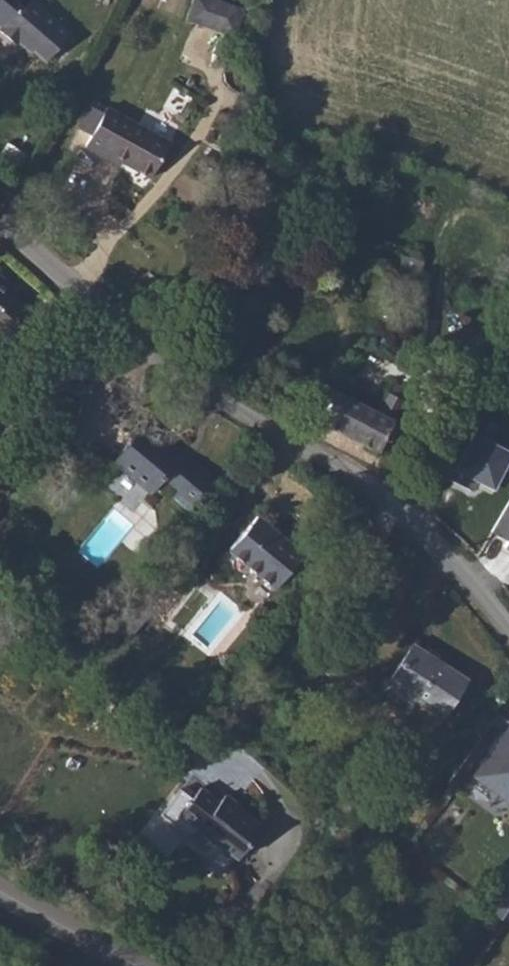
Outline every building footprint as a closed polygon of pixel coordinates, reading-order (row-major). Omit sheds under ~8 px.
[(16,0),(0,0),(0,26),(1,27),(0,29),(0,31),(17,45),(19,42),(32,54),(34,51),(46,62),(71,34),(33,0),(32,0),(23,10),(16,3),(17,1),(16,0)] [(214,0),(194,0),(187,20),(234,36),(243,10),(214,0)] [(91,135),(103,114),(92,108),(80,129),(91,135)] [(103,114),(91,135),(85,146),(100,154),(102,151),(122,162),(151,178),(170,143),(107,108),(103,114)] [(102,151),(100,154),(120,165),(122,162),(102,151)] [(2,339),(29,308),(14,295),(17,292),(0,277),(0,337),(2,339)] [(471,325),(441,341),(452,362),(481,346),(471,325)] [(332,389),(316,421),(390,458),(406,426),(394,420),(409,390),(393,382),(377,413),(332,389)] [(183,450),(147,420),(113,462),(150,494),(163,478),(178,490),(172,497),(189,512),(217,479),(193,458),(187,466),(177,458),(183,450)] [(492,532),(508,542),(508,502),(492,532)] [(303,555),(257,516),(228,551),(274,589),(303,555)] [(466,679),(412,644),(387,682),(441,717),(466,679)] [(508,805),(508,733),(475,782),(508,805)] [(219,802),(200,787),(192,799),(179,789),(160,815),(184,834),(197,830),(216,845),(218,844),(237,859),(248,844),(246,842),(260,825),(238,808),(239,806),(225,795),(219,802)]
